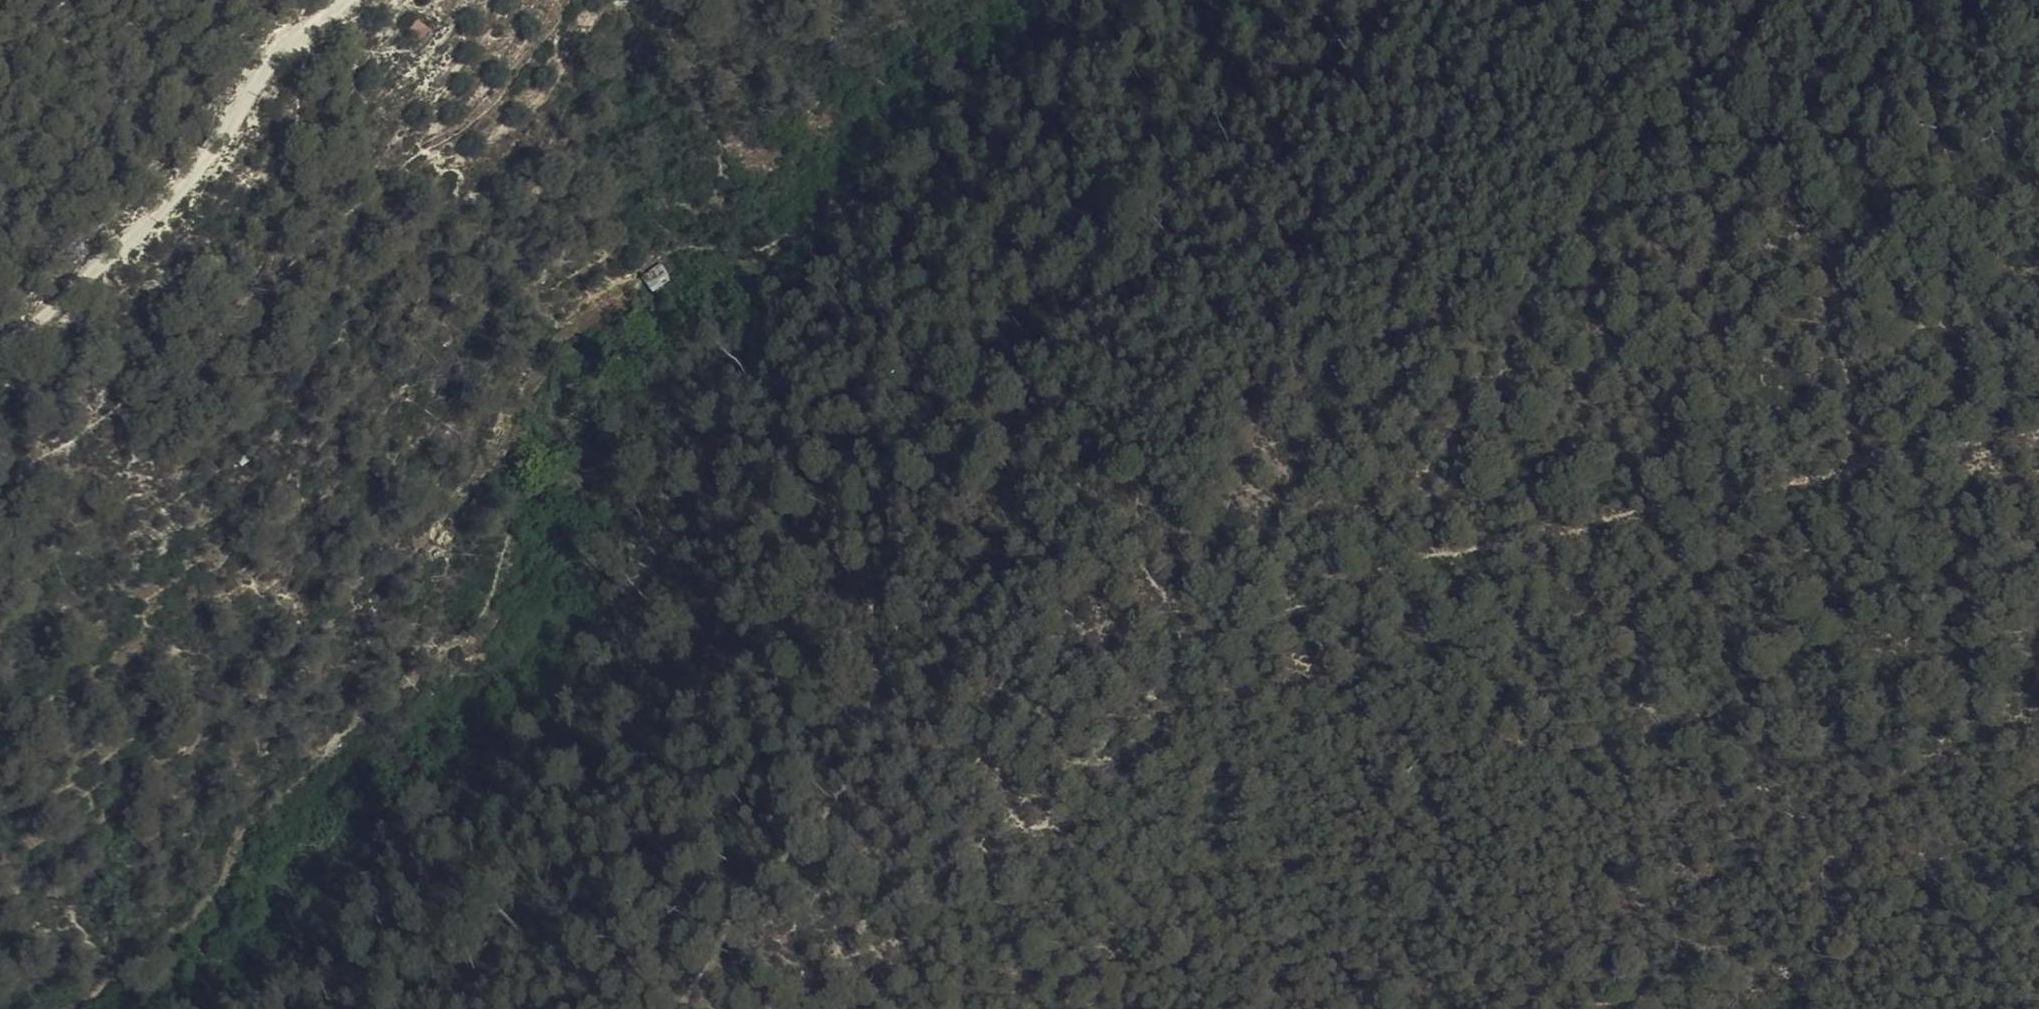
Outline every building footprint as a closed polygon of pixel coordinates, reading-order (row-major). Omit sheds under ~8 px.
[(423,36),(430,28),(418,18),(412,27),(423,36)]
